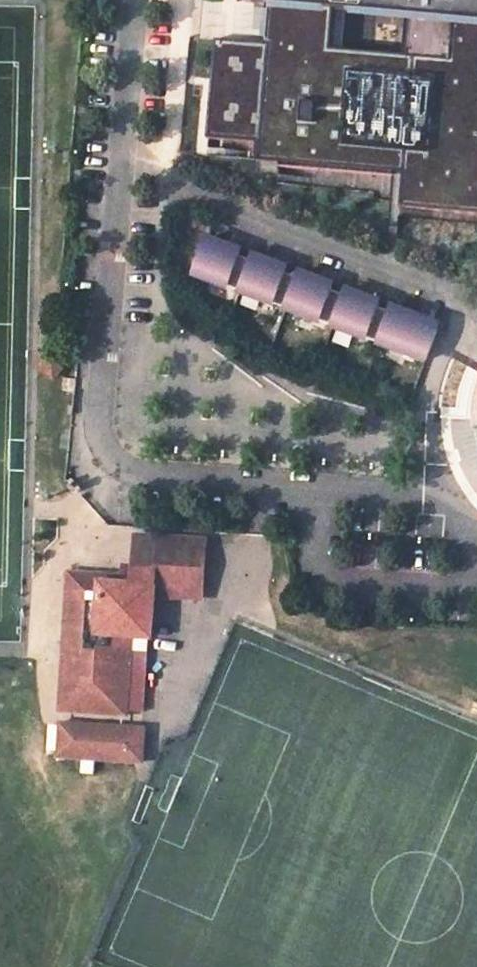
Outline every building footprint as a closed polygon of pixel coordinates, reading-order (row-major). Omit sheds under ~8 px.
[(409,18),(476,24),(476,0),(246,0),(245,4),(270,6),(333,11),(409,18)] [(406,177),(403,207),(476,214),(476,24),(409,18),(405,61),(329,55),(333,11),(270,6),(269,24),(266,47),(215,42),(206,141),(262,145),(261,164),(406,177)] [(193,274),(426,361),(437,329),(424,324),(425,319),(407,312),(392,306),(391,311),(378,307),(380,302),(361,295),(346,289),(345,294),(331,289),(333,284),(317,278),(301,272),(299,277),(285,272),(287,267),(271,261),(255,255),(253,260),(239,255),(241,250),(223,243),(208,237),(193,274)] [(57,380),(56,394),(69,395),(69,382),(57,380)] [(198,597),(203,542),(133,538),(130,567),(119,566),(118,579),(117,594),(67,592),(60,710),(122,713),(127,636),(149,636),(152,595),(198,597)] [(117,594),(118,579),(68,577),(67,592),(117,594)] [(122,713),(60,710),(59,725),(142,730),(143,715),(122,713)] [(142,730),(59,725),(57,758),(140,762),(142,730)]
